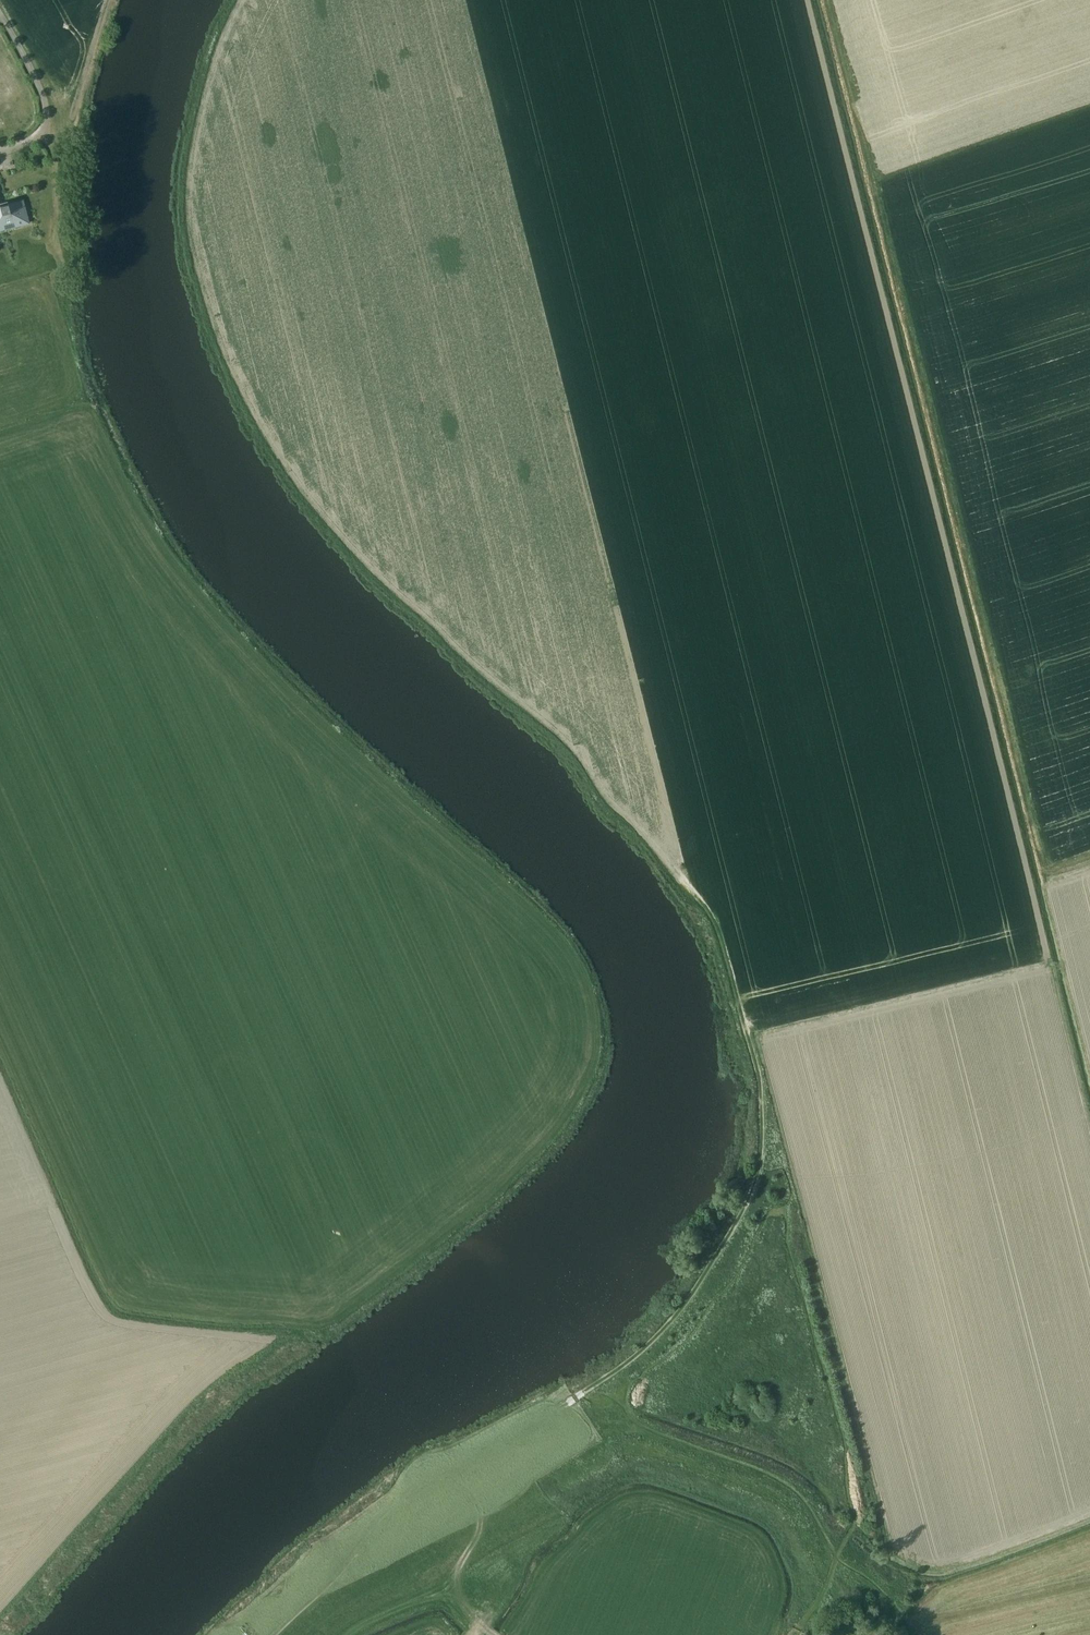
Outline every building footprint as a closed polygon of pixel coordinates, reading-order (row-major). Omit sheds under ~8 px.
[(29,222),(22,199),(0,205),(0,230),(29,222)]
